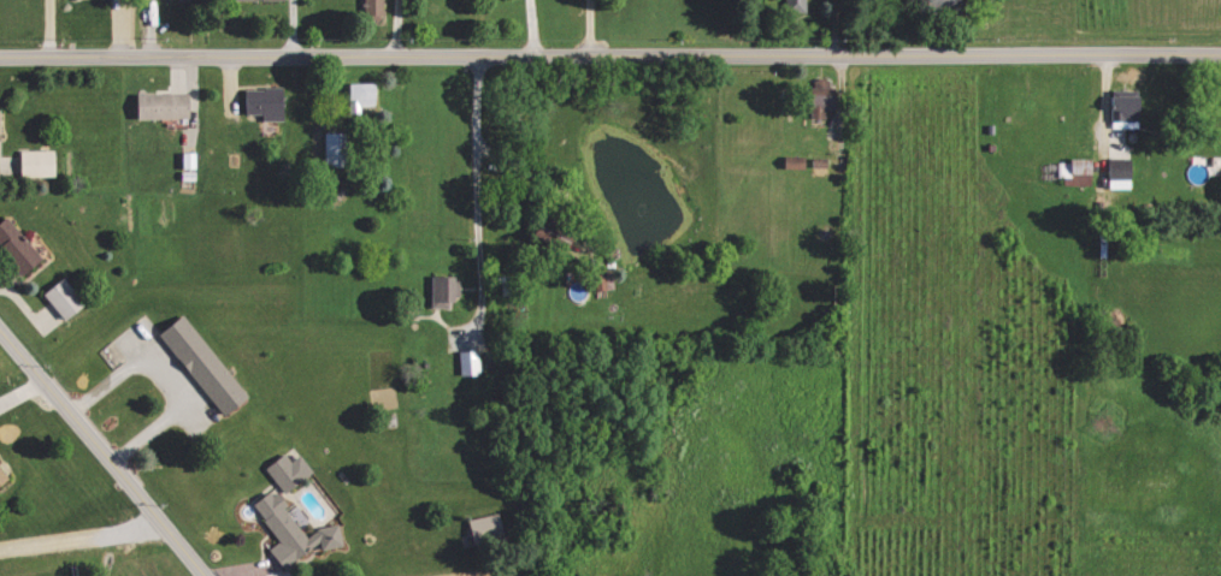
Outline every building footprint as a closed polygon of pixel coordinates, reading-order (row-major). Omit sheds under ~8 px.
[(363,17),(380,17),(380,0),(362,0),(363,17)] [(778,12),(802,13),(802,0),(778,0),(778,12)] [(920,9),(951,8),(951,0),(920,0),(920,9)] [(821,109),(833,109),(833,88),(825,88),(825,83),(804,83),(804,119),(820,120),(821,109)] [(347,115),(361,114),(361,107),(374,107),(373,84),(341,85),(342,100),(347,100),(347,115)] [(259,122),(281,121),(281,89),(240,90),(240,115),(259,115),(259,122)] [(187,120),(186,94),(131,95),(131,121),(187,120)] [(336,133),(321,133),(321,166),(336,166),(336,133)] [(53,177),(52,151),(17,151),(17,177),(53,177)] [(194,153),(179,153),(179,170),(194,170),(194,153)] [(1089,185),(1090,160),(1057,159),(1056,184),(1089,185)] [(1105,188),(1129,189),(1130,160),(1106,160),(1105,188)] [(38,254),(0,218),(0,256),(19,274),(38,254)] [(608,272),(592,272),(593,290),(609,289),(608,272)] [(427,276),(427,301),(456,300),(455,276),(427,276)] [(79,307),(63,277),(41,289),(57,319),(79,307)] [(154,332),(219,414),(244,395),(179,313),(154,332)] [(477,375),(476,350),(456,350),(456,375),(477,375)] [(287,461),(281,453),(261,467),(280,493),(309,472),(297,454),(287,461)] [(304,539),(281,508),(285,505),(272,488),(250,505),(277,541),(265,550),(279,569),(314,543),(322,553),(342,538),(329,521),(304,539)] [(470,540),(499,534),(494,513),(465,520),(470,540)]
